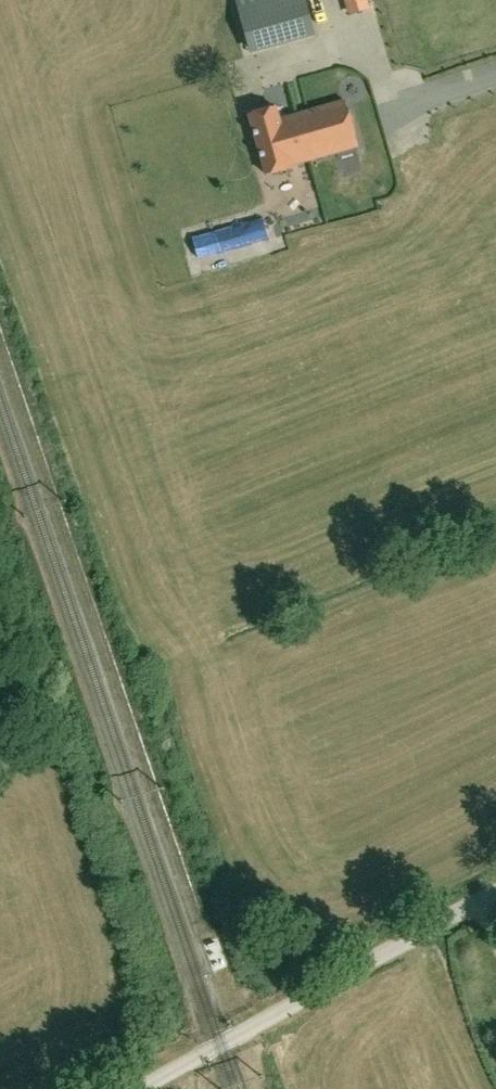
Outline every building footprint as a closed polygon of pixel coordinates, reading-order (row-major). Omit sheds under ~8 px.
[(314,35),(315,35),(306,0),(253,0),(237,4),(244,32),(250,52),(271,47),(265,23),(307,11),(314,35)] [(365,6),(348,11),(359,47),(376,42),(365,6)] [(360,145),(347,101),(281,120),(277,107),(251,114),(268,175),(294,167),(293,164),(360,145)] [(194,238),(200,258),(271,238),(264,218),(194,238)]
